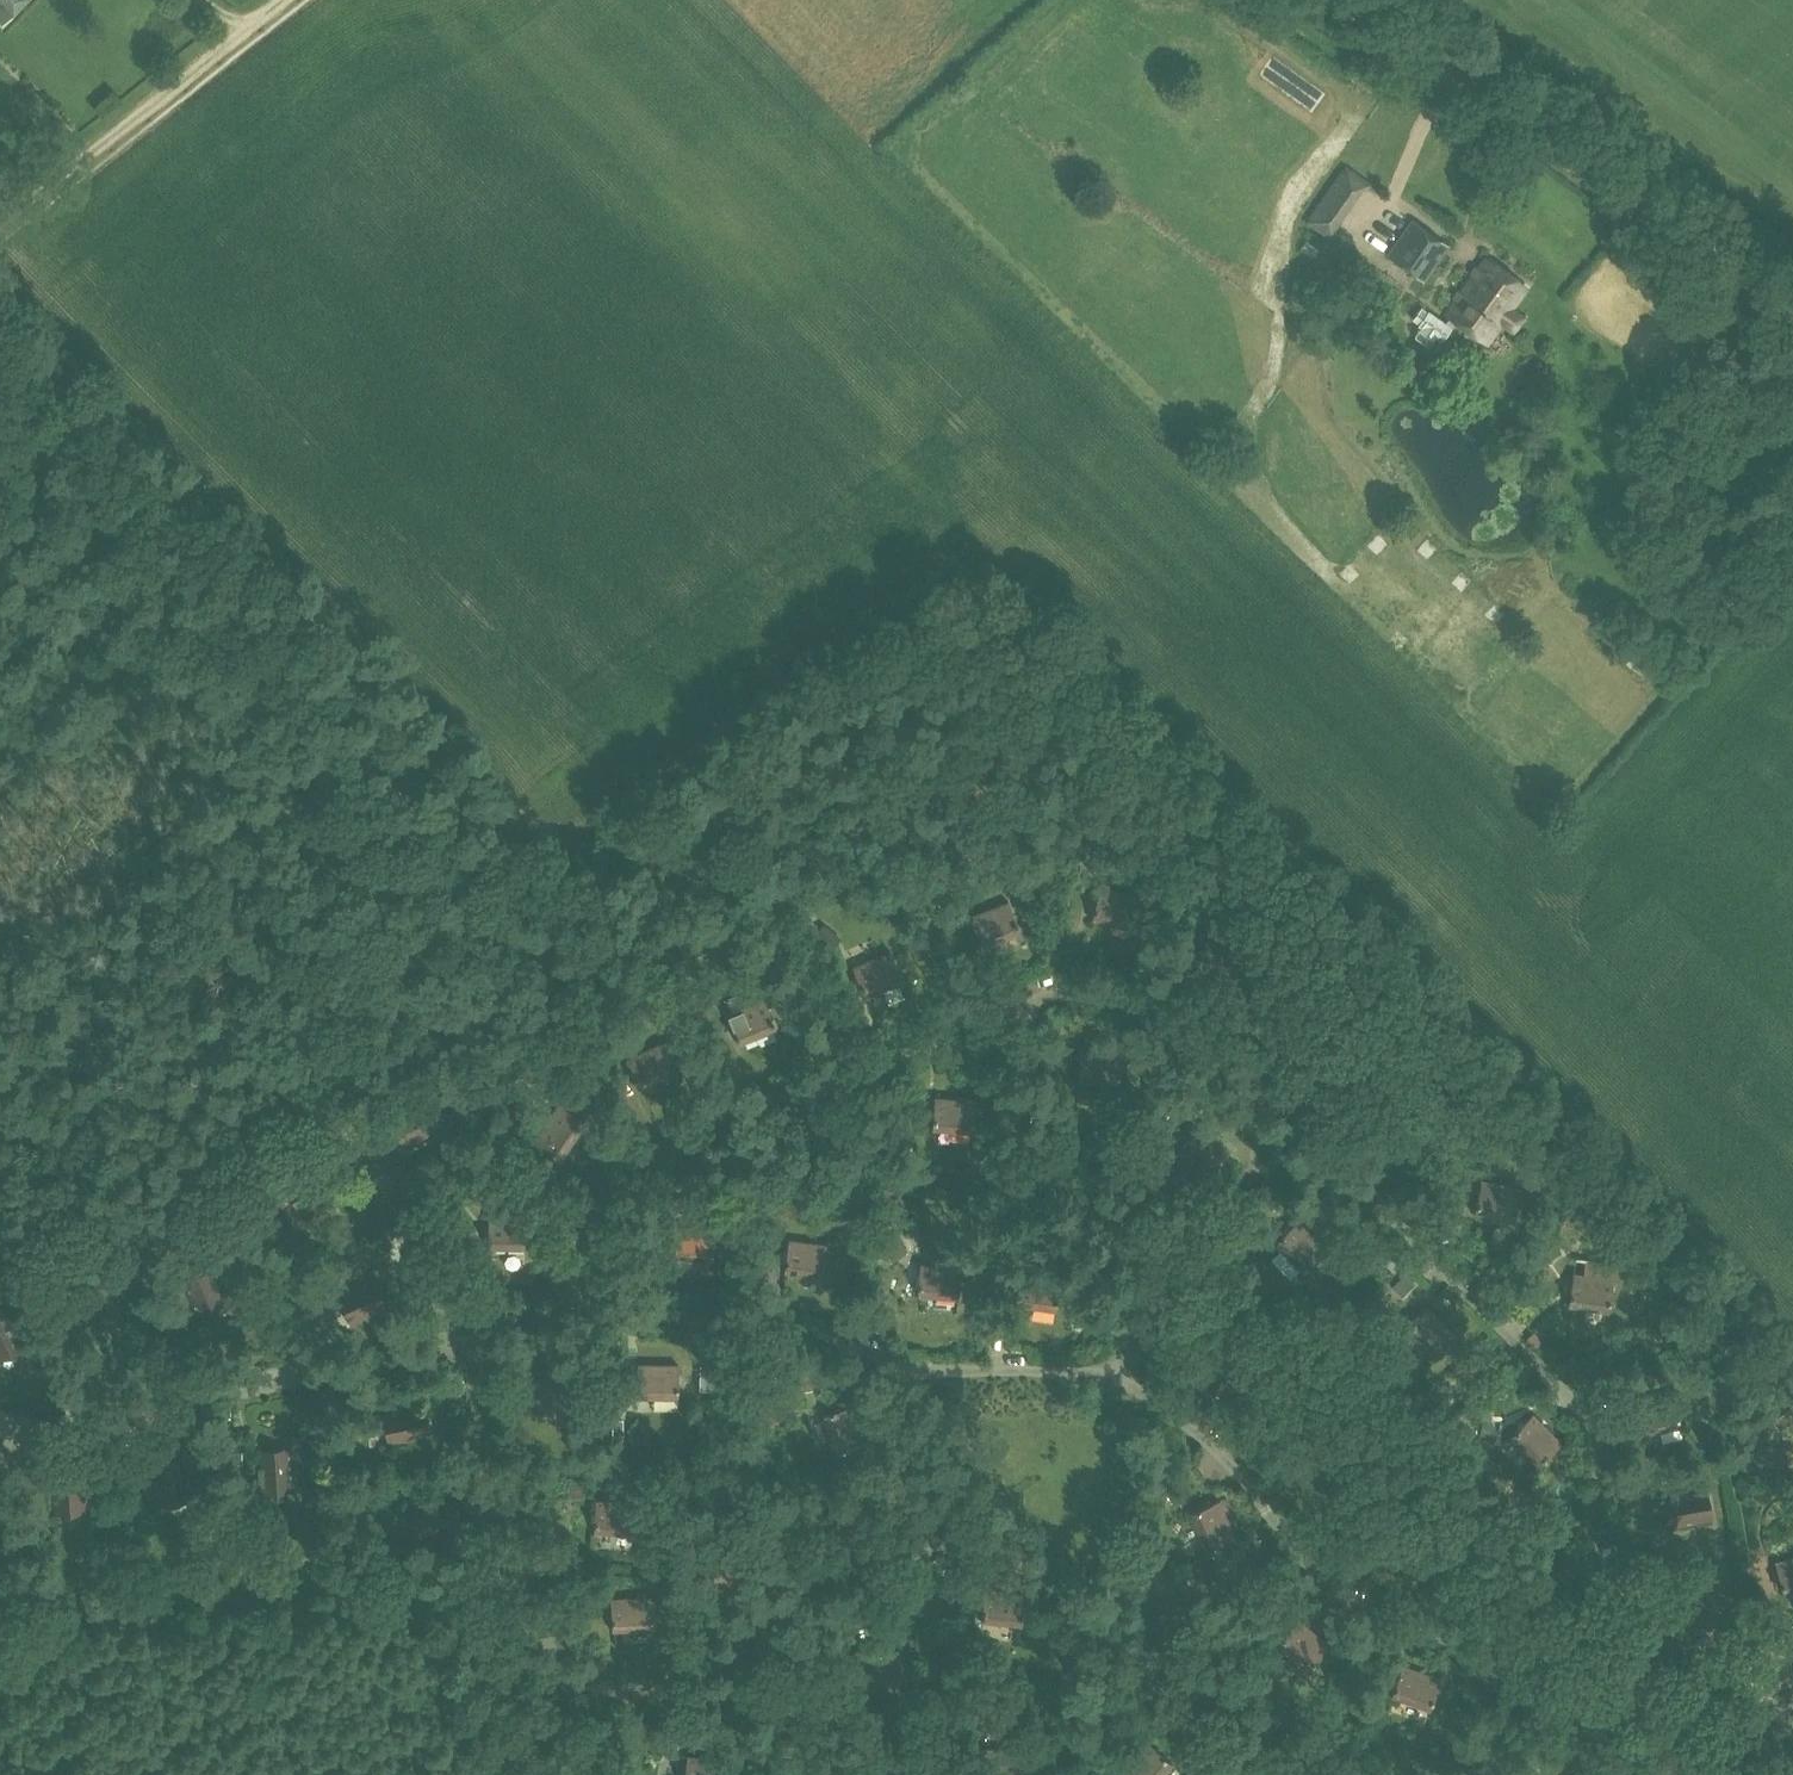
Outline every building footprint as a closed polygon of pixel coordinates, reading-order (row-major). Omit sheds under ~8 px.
[(3,24),(26,0),(0,0),(0,21),(3,24)] [(1304,220),(1332,240),(1338,232),(1335,230),(1364,189),(1367,192),(1373,184),(1345,164),(1304,220)] [(1387,255),(1424,281),(1450,244),(1413,218),(1387,255)] [(1416,337),(1430,348),(1437,338),(1443,342),(1457,323),(1486,344),(1501,323),(1513,332),(1523,318),(1511,309),(1526,287),(1486,258),(1445,314),(1450,318),(1446,323),(1430,311),(1429,312),(1423,308),(1413,320),(1420,325),(1419,326),(1422,329),(1416,337)] [(1106,852),(1097,845),(1082,862),(1091,870),(1106,852)] [(1092,919),(1132,929),(1139,897),(1100,887),(1092,919)] [(1218,897),(1202,897),(1202,911),(1219,911),(1218,897)] [(971,917),(983,948),(1021,932),(1009,902),(971,917)] [(818,925),(805,915),(796,928),(809,937),(818,925)] [(853,967),(865,998),(904,982),(891,951),(853,967)] [(708,1002),(695,992),(685,1005),(699,1015),(708,1002)] [(727,1014),(739,1045),(777,1029),(765,999),(727,1014)] [(1283,1025),(1280,1043),(1291,1045),(1294,1027),(1283,1025)] [(626,1059),(639,1089),(677,1072),(663,1042),(626,1059)] [(497,1076),(492,1085),(503,1093),(509,1084),(506,1083),(497,1076)] [(431,1088),(437,1100),(451,1093),(445,1080),(431,1088)] [(933,1130),(973,1133),(976,1100),(935,1097),(933,1130)] [(391,1119),(406,1147),(442,1128),(428,1100),(391,1119)] [(1384,1113),(1387,1103),(1377,1100),(1374,1109),(1384,1113)] [(589,1119),(562,1101),(533,1142),(560,1160),(589,1119)] [(1488,1131),(1497,1147),(1510,1141),(1501,1124),(1488,1131)] [(1474,1213),(1514,1221),(1521,1189),(1481,1180),(1474,1213)] [(673,1199),(672,1212),(692,1214),(694,1201),(673,1199)] [(891,1223),(895,1206),(885,1204),(881,1221),(891,1223)] [(1024,1215),(1010,1213),(1009,1222),(1022,1224),(1024,1215)] [(489,1248),(530,1249),(530,1216),(489,1215),(489,1248)] [(467,1220),(451,1220),(450,1242),(466,1243),(467,1220)] [(1274,1243),(1303,1272),(1327,1248),(1297,1220),(1274,1243)] [(672,1258),(713,1263),(716,1230),(675,1226),(672,1258)] [(896,1233),(880,1243),(892,1261),(908,1250),(896,1233)] [(785,1272),(825,1277),(830,1245),(789,1239),(785,1272)] [(1393,1247),(1384,1239),(1370,1255),(1379,1263),(1393,1247)] [(1553,1246),(1541,1252),(1547,1262),(1558,1255),(1553,1246)] [(55,1259),(67,1255),(64,1247),(52,1251),(55,1259)] [(918,1295),(959,1299),(962,1266),(921,1263),(918,1295)] [(183,1280),(198,1318),(229,1306),(214,1268),(183,1280)] [(15,1297),(26,1292),(17,1272),(7,1276),(15,1297)] [(1015,1304),(1056,1311),(1061,1278),(1020,1272),(1015,1304)] [(1568,1305),(1609,1311),(1614,1278),(1573,1272),(1568,1305)] [(1405,1273),(1392,1287),(1404,1299),(1417,1285),(1405,1273)] [(339,1293),(353,1323),(390,1306),(376,1276),(339,1293)] [(1218,1322),(1232,1323),(1233,1308),(1219,1306),(1218,1322)] [(1405,1330),(1434,1359),(1457,1336),(1428,1307),(1405,1330)] [(27,1346),(10,1309),(0,1313),(0,1359),(27,1346)] [(638,1398),(679,1398),(679,1365),(638,1365),(638,1398)] [(535,1372),(539,1412),(571,1409),(568,1369),(535,1372)] [(1634,1403),(1641,1435),(1681,1426),(1674,1394),(1634,1403)] [(383,1412),(389,1445),(430,1438),(424,1404),(383,1412)] [(823,1414),(835,1453),(867,1443),(854,1404),(823,1414)] [(1509,1436),(1538,1465),(1562,1442),(1532,1413),(1509,1436)] [(1483,1418),(1480,1433),(1490,1435),(1493,1420),(1483,1418)] [(624,1435),(624,1419),(613,1419),(613,1435),(614,1435),(614,1442),(623,1442),(623,1435),(624,1435)] [(1264,1460),(1282,1442),(1274,1434),(1256,1452),(1264,1460)] [(258,1450),(261,1491),(294,1489),(291,1448),(258,1450)] [(229,1464),(243,1463),(243,1451),(229,1452),(229,1464)] [(153,1462),(157,1504),(190,1501),(185,1459),(153,1462)] [(51,1471),(54,1513),(88,1510),(85,1469),(51,1471)] [(1171,1490),(1166,1494),(1173,1502),(1189,1489),(1180,1479),(1170,1488),(1171,1490)] [(570,1498),(581,1498),(582,1487),(570,1487),(570,1498)] [(1665,1495),(1670,1527),(1712,1520),(1707,1487),(1665,1495)] [(1403,1505),(1405,1489),(1394,1488),(1393,1503),(1403,1505)] [(134,1513),(133,1498),(123,1498),(123,1513),(134,1513)] [(595,1533),(636,1535),(637,1502),(596,1500),(595,1533)] [(1189,1513),(1206,1550),(1236,1537),(1220,1500),(1189,1513)] [(1732,1555),(1741,1554),(1740,1542),(1730,1543),(1732,1555)] [(892,1564),(888,1554),(871,1560),(874,1570),(892,1564)] [(1783,1594),(1792,1591),(1792,1558),(1775,1562),(1783,1594)] [(1726,1566),(1714,1566),(1714,1581),(1726,1581),(1726,1566)] [(982,1621),(1022,1625),(1026,1592),(985,1588),(982,1621)] [(573,1608),(573,1592),(562,1592),(563,1609),(573,1608)] [(864,1595),(849,1600),(853,1611),(868,1606),(864,1595)] [(611,1598),(613,1631),(654,1629),(652,1596),(611,1598)] [(1277,1644),(1309,1670),(1330,1645),(1299,1619),(1277,1644)] [(1466,1662),(1447,1655),(1443,1667),(1462,1674),(1466,1662)] [(1622,1673),(1632,1671),(1629,1657),(1619,1659),(1622,1673)] [(1391,1695),(1430,1709),(1441,1678),(1402,1664),(1391,1695)] [(676,1735),(690,1737),(691,1725),(677,1723),(676,1735)] [(1125,1774),(1161,1774),(1173,1762),(1148,1740),(1120,1771),(1125,1774)] [(729,1761),(688,1755),(685,1774),(727,1774),(729,1761)]
